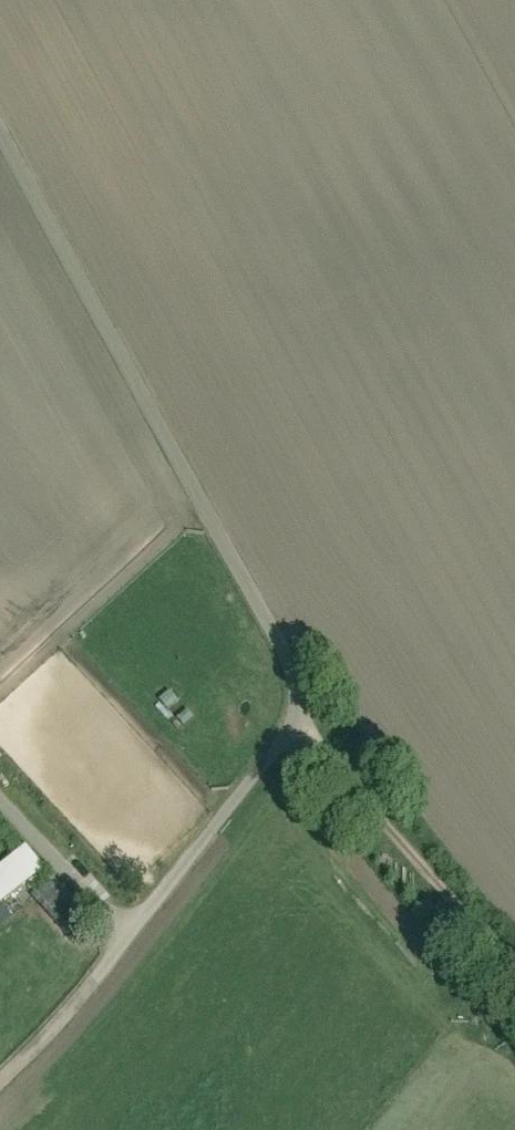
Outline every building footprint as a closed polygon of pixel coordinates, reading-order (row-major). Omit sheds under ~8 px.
[(16,668),(3,647),(0,649),(0,667),(4,675),(16,668)] [(41,871),(24,850),(0,869),(0,904),(41,871)]
